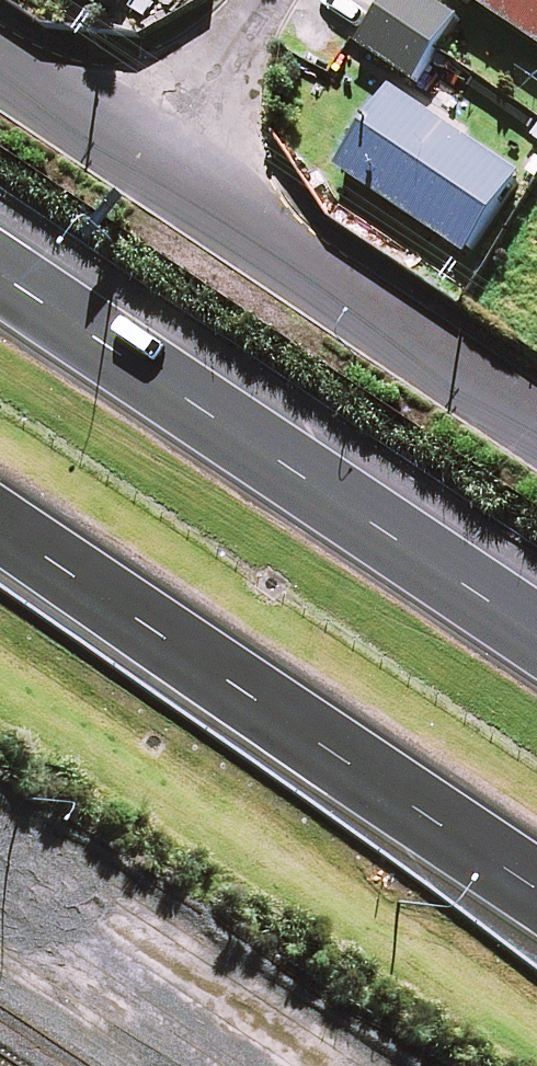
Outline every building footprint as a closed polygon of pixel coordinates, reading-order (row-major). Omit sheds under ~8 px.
[(99,15),(109,0),(77,0),(99,15)] [(422,0),(395,0),(360,50),(413,87),(457,25),(422,0)] [(536,52),(536,0),(458,0),(536,52)] [(519,182),(392,98),(340,177),(467,261),(519,182)]
